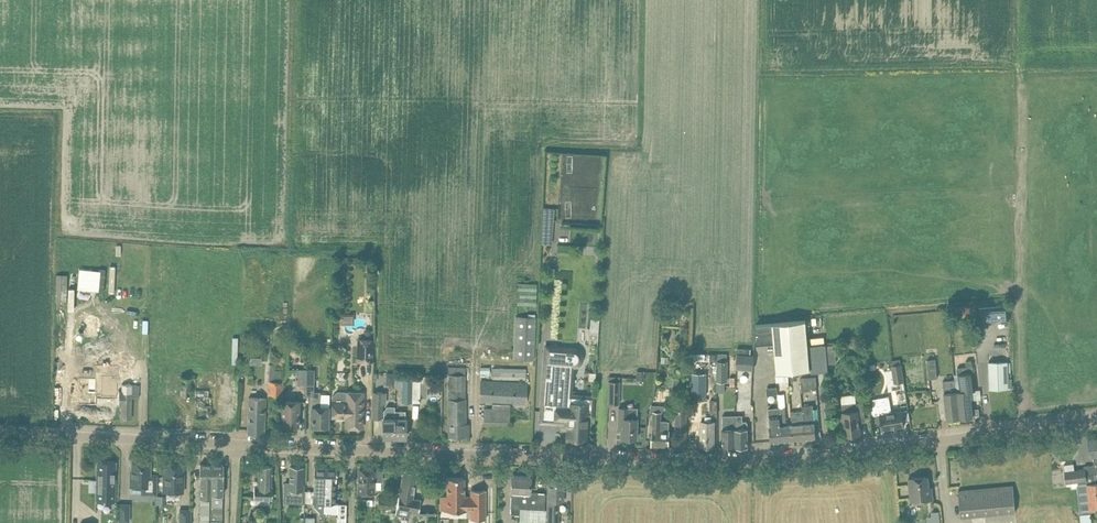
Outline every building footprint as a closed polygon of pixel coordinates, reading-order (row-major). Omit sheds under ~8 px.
[(543,243),(555,243),(556,207),(545,207),(543,243)] [(536,305),(537,284),(518,283),(517,304),(536,305)] [(1007,305),(979,308),(980,322),(1009,320),(1007,305)] [(536,317),(515,316),(513,359),(534,360),(536,317)] [(601,333),(602,319),(593,318),(592,332),(601,333)] [(772,324),(772,323),(756,324),(755,343),(773,341),(776,373),(810,370),(805,320),(772,324)] [(372,339),(357,338),(356,361),(372,362),(372,339)] [(826,343),(808,346),(810,364),(811,373),(828,371),(828,363),(827,363),(826,350),(826,343)] [(574,348),(546,345),(540,422),(562,423),(563,426),(565,428),(566,429),(567,429),(567,438),(585,439),(587,415),(592,416),(593,396),(571,394),(573,366),(575,365),(577,365),(579,363),(580,362),(581,359),(582,357),(582,355),(581,353),(580,351),(578,349),(576,348),(574,348)] [(835,349),(826,350),(827,363),(828,363),(836,362),(835,349)] [(726,354),(717,354),(717,361),(717,380),(727,380),(726,354)] [(737,355),(736,368),(745,368),(753,369),(754,356),(737,355)] [(891,365),(894,383),(904,381),(902,363),(901,363),(900,359),(891,360),(892,365),(891,365)] [(927,360),(929,378),(937,378),(935,359),(927,360)] [(972,360),(966,361),(967,366),(957,367),(959,387),(956,387),(960,418),(973,416),(970,390),(975,390),(973,371),(972,360)] [(1000,361),(988,362),(988,363),(989,378),(989,389),(1009,388),(1008,377),(1008,363),(1008,361),(1000,361)] [(282,396),(284,370),(275,370),(275,364),(269,364),(268,395),(282,396)] [(79,378),(79,405),(97,405),(97,395),(102,395),(102,396),(118,396),(118,365),(96,365),(96,378),(79,378)] [(465,423),(465,367),(448,367),(448,398),(448,426),(448,437),(469,436),(469,425),(469,423),(465,423)] [(525,378),(525,368),(492,367),(492,378),(525,378)] [(298,384),(306,384),(306,369),(298,369),(298,384)] [(314,369),(306,369),(306,384),(314,385),(314,369)] [(693,373),(693,396),(706,396),(706,373),(693,373)] [(190,395),(190,411),(203,411),(203,401),(210,401),(210,403),(228,403),(228,374),(210,374),(210,383),(200,383),(200,395),(190,395)] [(423,397),(430,397),(430,395),(439,396),(440,382),(423,381),(423,376),(415,376),(414,401),(423,401),(423,397)] [(816,389),(816,376),(808,377),(801,378),(801,390),(816,389)] [(393,378),(393,386),(402,386),(401,401),(411,401),(412,378),(401,378),(393,378)] [(619,380),(608,380),(607,402),(618,402),(619,380)] [(956,387),(955,380),(943,382),(947,419),(960,418),(956,387)] [(526,403),(527,383),(481,381),(480,400),(526,403)] [(312,391),(312,415),(311,426),(328,427),(328,407),(320,407),(321,391),(312,391)] [(337,391),(332,396),(332,416),(347,417),(347,422),(346,422),(346,427),(362,428),(362,412),(363,412),(364,392),(337,391)] [(374,392),(373,417),(381,417),(382,403),(386,403),(387,392),(374,392)] [(889,396),(870,399),(873,416),(874,425),(881,424),(882,429),(904,425),(902,410),(892,412),(889,396)] [(249,397),(248,422),(247,434),(264,434),(265,423),(266,397),(249,397)] [(283,400),(282,414),(282,425),(298,426),(298,415),(299,401),(283,400)] [(856,402),(842,404),(842,412),(845,435),(860,433),(859,420),(865,419),(863,401),(856,402)] [(484,408),(484,423),(509,424),(510,404),(492,403),(492,409),(484,408)] [(816,438),(813,405),(802,405),(804,423),(806,439),(816,438)] [(620,438),(636,438),(637,407),(619,407),(618,424),(621,424),(620,438)] [(785,407),(779,408),(779,413),(782,441),(792,440),(794,440),(793,429),(793,424),(791,425),(786,425),(785,412),(785,407)] [(687,408),(676,408),(675,431),(686,431),(687,408)] [(782,441),(779,408),(768,408),(771,442),(782,441)] [(383,410),(383,438),(394,438),(394,410),(383,410)] [(405,410),(394,410),(394,438),(405,438),(406,427),(405,410)] [(654,411),(652,434),(652,445),(668,446),(669,435),(669,429),(669,421),(660,420),(661,411),(654,411)] [(796,411),(792,412),(793,424),(793,429),(794,440),(806,439),(804,423),(803,411),(796,411)] [(722,415),(722,423),(722,437),(723,448),(736,447),(736,415),(728,415),(722,415)] [(744,415),(736,415),(736,447),(748,447),(748,436),(748,424),(748,422),(746,421),(743,421),(744,415)] [(702,421),(701,436),(701,447),(714,448),(715,422),(702,421)] [(1085,467),(1085,468),(1085,475),(1096,474),(1096,437),(1088,438),(1090,456),(1093,455),(1094,466),(1085,467)] [(141,462),(132,462),(131,486),(141,486),(141,494),(156,494),(157,474),(150,474),(151,462),(149,462),(148,460),(142,460),(141,462)] [(96,496),(96,501),(114,502),(115,461),(98,461),(97,479),(96,496)] [(182,463),(166,462),(166,476),(163,476),(163,491),(183,492),(184,480),(182,479),(182,463)] [(200,522),(208,522),(209,497),(211,497),(211,494),(212,464),(200,464),(200,475),(200,481),(201,481),(200,522)] [(211,494),(211,497),(211,507),(222,507),(223,464),(212,464),(211,494)] [(258,486),(254,486),(254,498),(272,499),(272,486),(271,486),(271,473),(273,473),(273,472),(271,472),(272,466),(259,465),(258,486)] [(285,481),(284,501),(289,501),(305,502),(305,483),(302,483),(303,467),(291,466),(290,477),(290,482),(285,481)] [(319,515),(323,515),(324,512),(325,468),(315,468),(314,505),(319,511),(319,515)] [(325,468),(324,512),(338,512),(337,522),(346,522),(346,504),(338,504),(338,503),(334,503),(336,475),(337,475),(337,472),(336,472),(336,469),(325,468)] [(359,470),(358,492),(365,492),(365,494),(372,495),(372,492),(373,492),(374,481),(382,481),(382,469),(374,468),(374,470),(359,470)] [(1085,468),(1065,471),(1067,482),(1067,483),(1071,482),(1086,480),(1085,475),(1085,468)] [(405,470),(400,496),(399,496),(397,507),(419,510),(420,499),(411,498),(416,471),(405,470)] [(511,485),(510,506),(510,514),(519,514),(519,522),(539,522),(545,522),(545,520),(546,509),(544,509),(544,504),(545,493),(529,492),(530,476),(512,474),(511,485)] [(1071,482),(1072,488),(1077,487),(1080,517),(1081,522),(1091,522),(1090,511),(1096,510),(1096,474),(1085,475),(1086,480),(1071,482)] [(908,478),(909,488),(911,502),(933,499),(932,486),(929,487),(928,476),(908,478)] [(464,477),(447,477),(447,495),(445,495),(444,496),(440,496),(440,509),(471,509),(471,518),(485,518),(485,489),(471,489),(471,495),(464,495),(464,477)] [(547,512),(546,522),(558,522),(559,501),(563,501),(563,488),(563,477),(548,477),(547,488),(547,491),(550,491),(549,500),(547,499),(547,512)] [(961,489),(964,517),(1005,513),(1004,505),(1019,504),(1018,484),(961,489)] [(380,497),(379,507),(393,508),(394,498),(380,497)] [(129,504),(120,503),(119,521),(129,521),(129,504)] [(180,509),(180,522),(190,522),(191,509),(180,509)] [(942,511),(930,511),(930,522),(942,522),(942,511)] [(435,512),(415,512),(415,522),(435,522),(435,512)]
